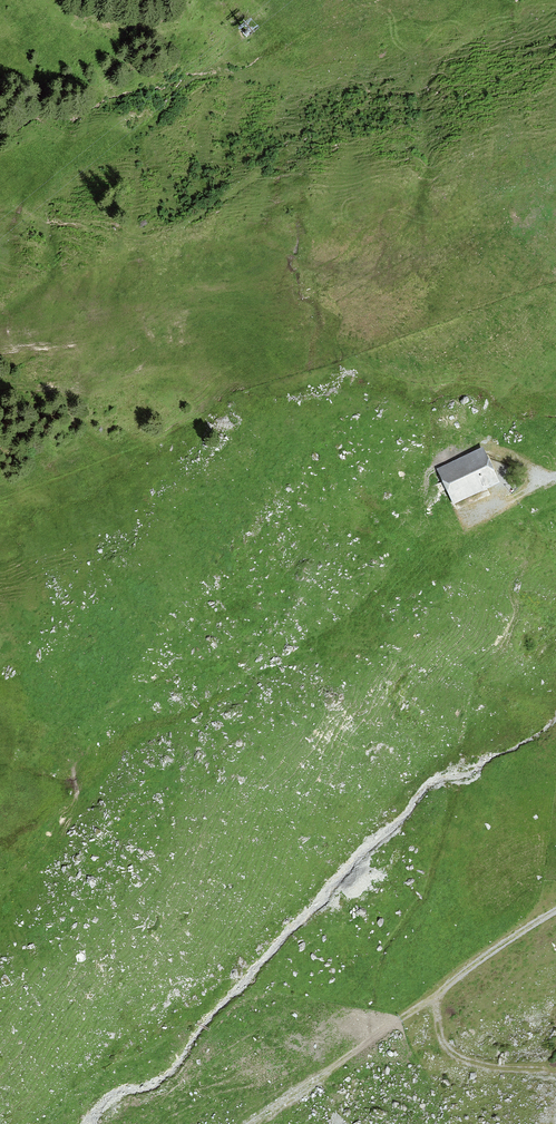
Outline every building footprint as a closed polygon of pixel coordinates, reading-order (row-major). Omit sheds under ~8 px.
[(484,448),(437,468),(452,503),(499,483),(484,448)]
